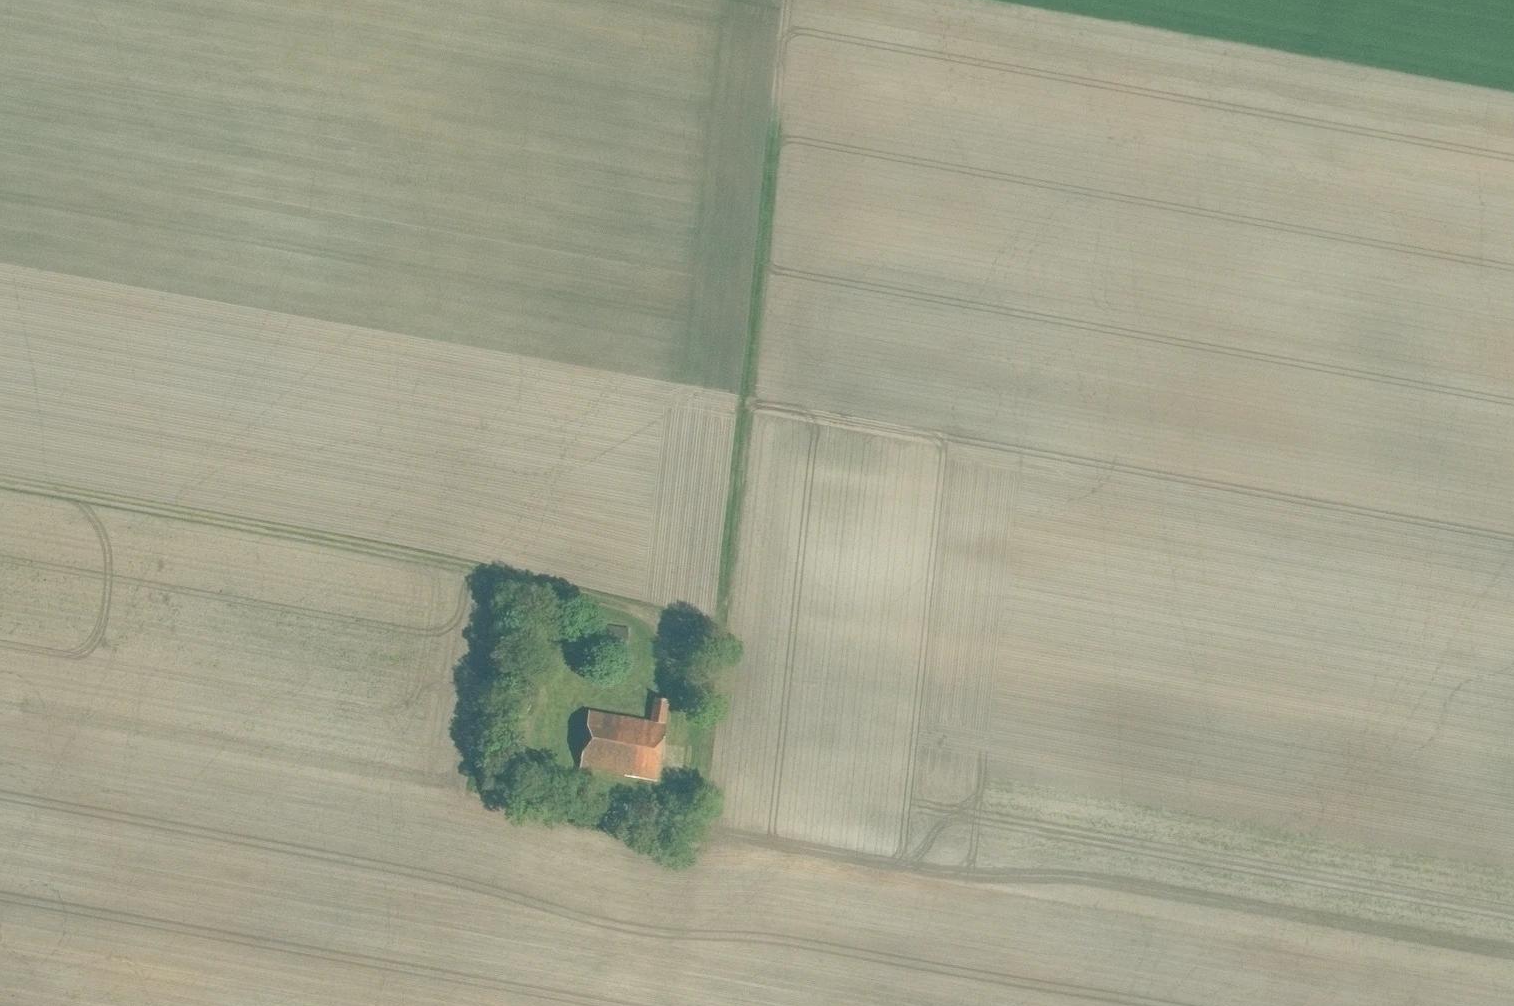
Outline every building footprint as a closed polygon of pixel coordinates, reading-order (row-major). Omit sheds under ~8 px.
[(574,655),(624,662),(629,627),(561,617),(557,650),(574,652),(574,655)] [(654,697),(650,720),(590,710),(580,767),(655,780),(669,699),(654,697)]
